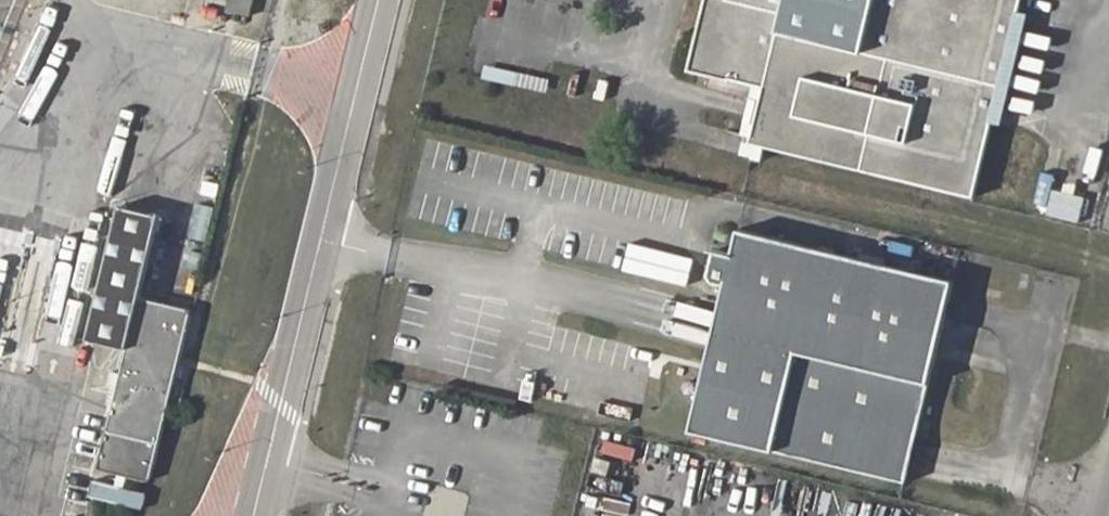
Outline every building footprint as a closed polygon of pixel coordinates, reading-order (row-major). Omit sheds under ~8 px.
[(251,17),(255,0),(230,0),(227,11),(251,17)] [(978,200),(997,123),(1026,0),(707,0),(690,73),(767,90),(752,145),(756,146),(974,199),(978,200)] [(567,95),(577,97),(581,77),(572,75),(567,95)] [(207,241),(216,206),(200,202),(192,237),(207,241)] [(100,470),(149,483),(190,314),(139,301),(159,218),(122,210),(89,340),(126,351),(100,470)] [(958,282),(741,230),(735,255),(718,251),(712,277),(717,283),(728,286),(719,326),(692,433),(907,483),(958,282)] [(607,440),(604,455),(634,462),(637,446),(607,440)] [(96,481),(94,496),(147,506),(149,490),(96,481)] [(423,515),(463,515),(469,495),(433,484),(423,515)]
